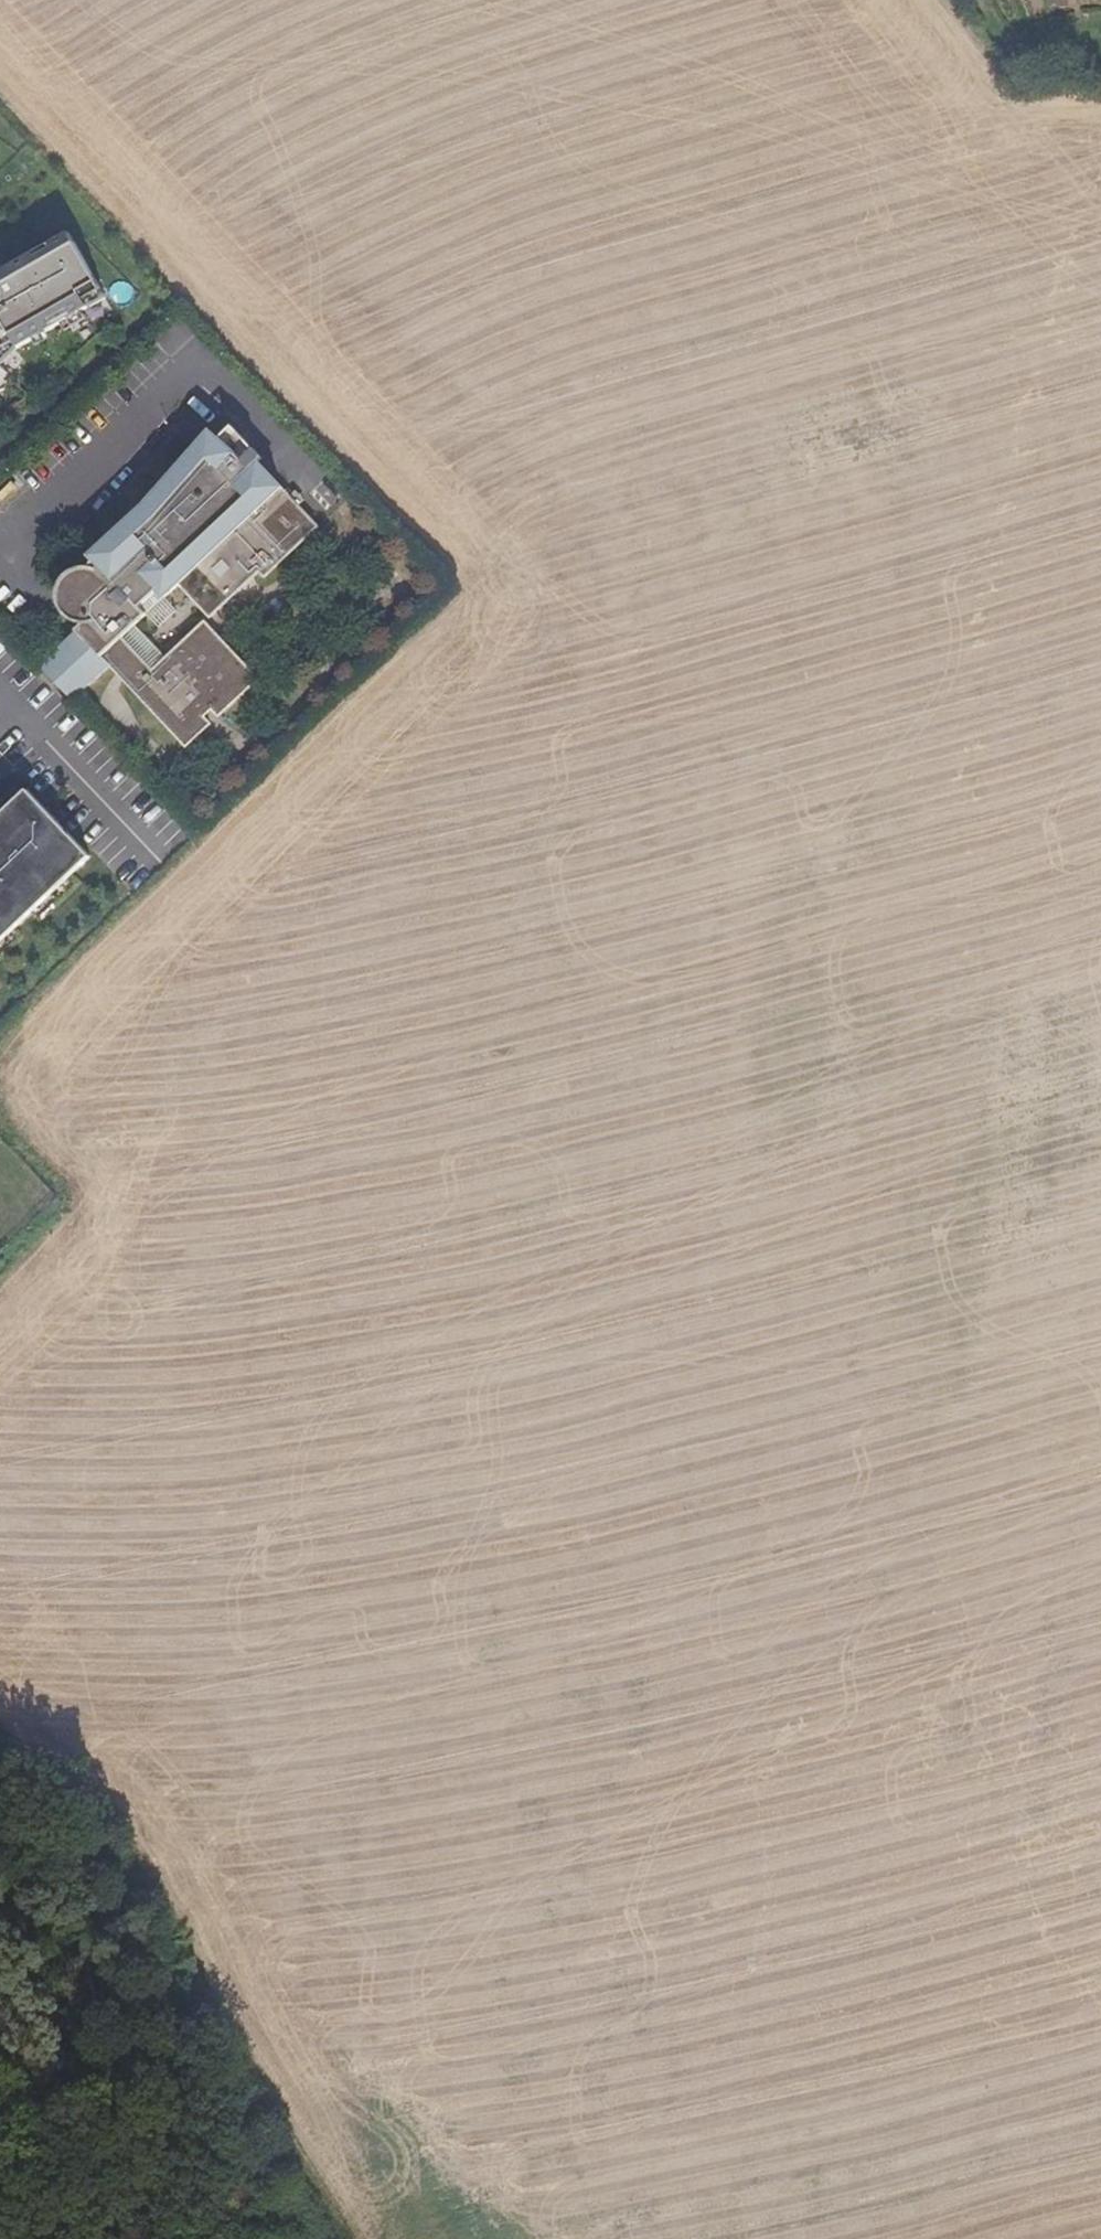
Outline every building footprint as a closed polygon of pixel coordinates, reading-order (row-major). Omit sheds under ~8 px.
[(19,343),(104,294),(69,230),(0,269),(0,360),(19,343)] [(85,554),(98,564),(90,572),(90,576),(85,577),(81,578),(77,581),(74,584),(72,586),(70,589),(67,587),(65,591),(65,595),(65,598),(65,603),(66,607),(67,610),(71,608),(73,611),(76,615),(78,616),(82,619),(87,620),(90,620),(91,620),(92,624),(46,668),(42,672),(74,705),(110,671),(188,752),(260,683),(205,626),(166,664),(134,631),(179,589),(210,622),(259,576),(265,581),(319,532),(263,462),(234,430),(221,442),(210,431),(138,505),(85,554)] [(94,861),(23,788),(0,809),(0,950),(94,861)]
